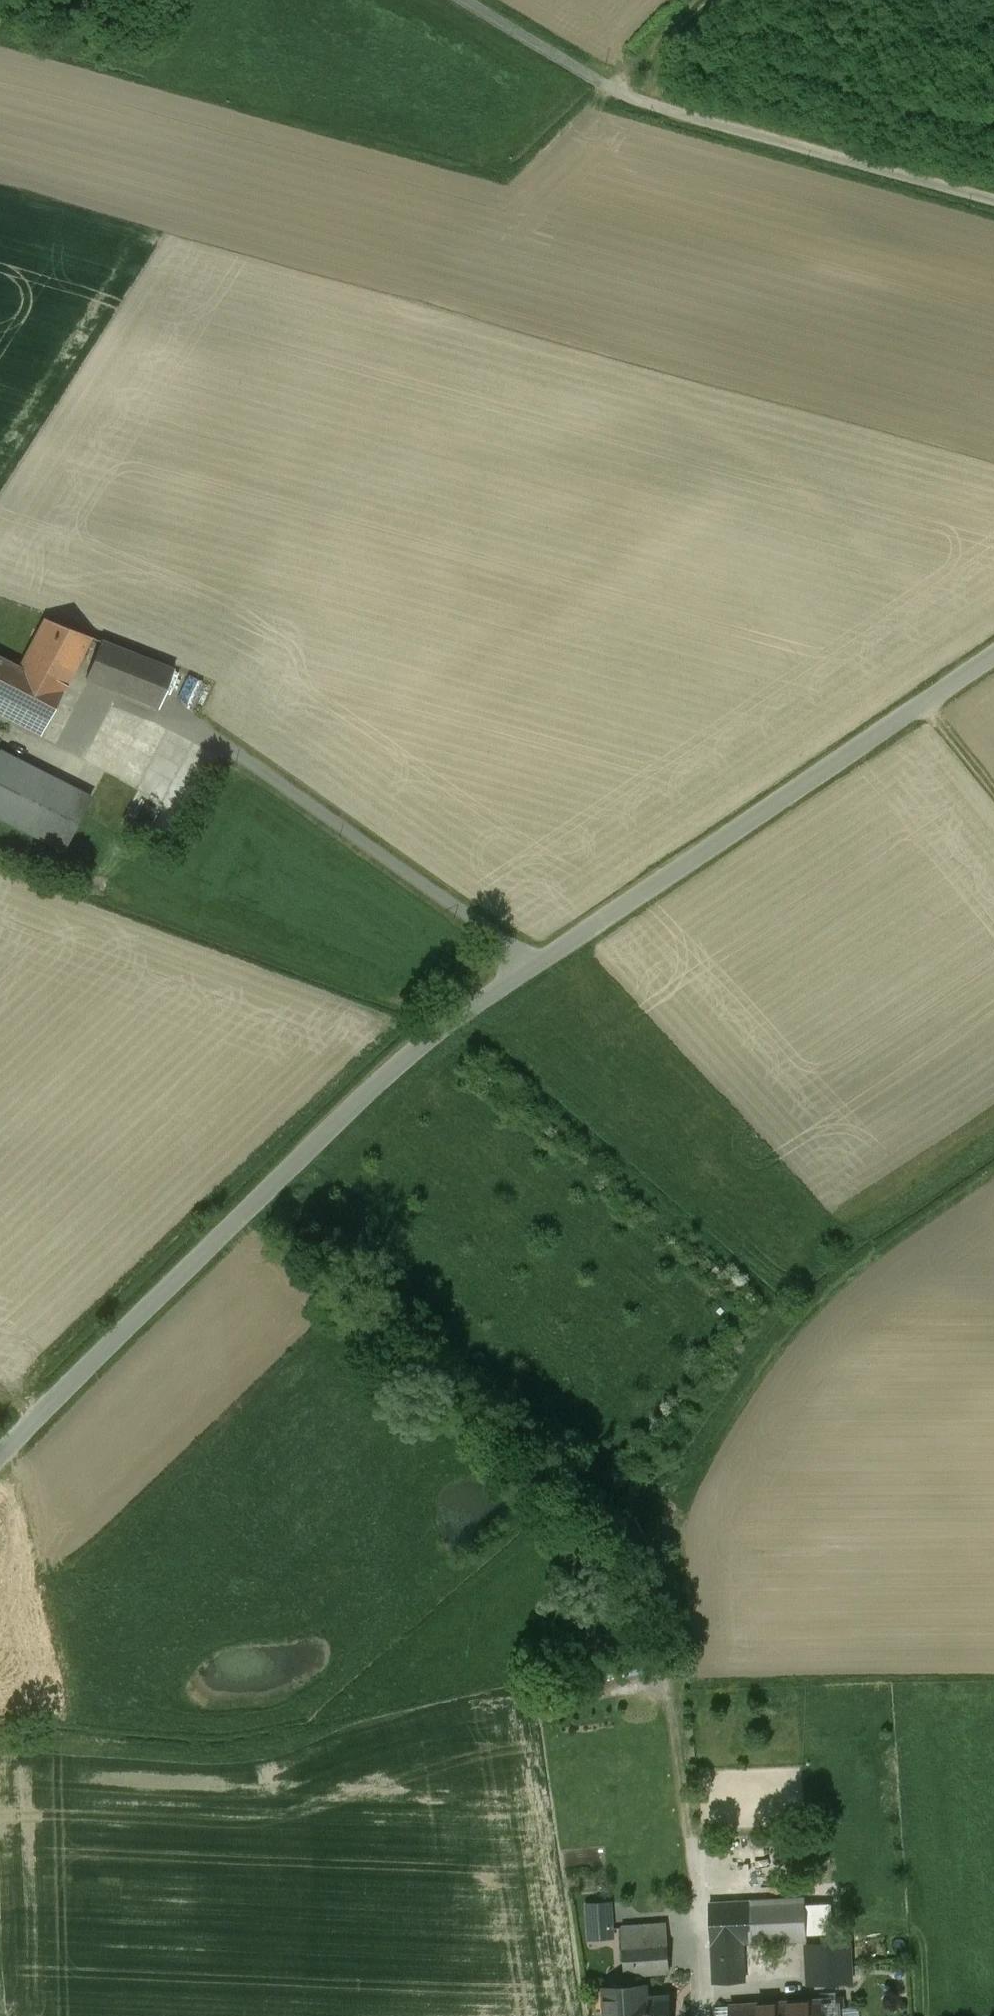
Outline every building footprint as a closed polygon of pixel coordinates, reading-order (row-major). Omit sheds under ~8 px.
[(45,619),(19,669),(9,688),(0,683),(0,715),(40,735),(91,638),(45,619)] [(173,671),(101,642),(86,679),(158,708),(173,671)] [(0,659),(0,683),(9,688),(19,669),(0,659)] [(0,751),(0,819),(63,851),(91,796),(0,751)] [(623,1935),(621,1898),(593,1899),(595,1937),(623,1935)] [(805,1899),(709,1904),(711,1945),(712,1945),(743,1943),(807,1940),(805,1899)] [(667,1943),(624,1946),(626,1976),(669,1973),(667,1943)] [(743,1943),(712,1945),(714,1983),(745,1982),(743,1943)] [(843,1944),(825,1945),(825,1954),(827,1978),(844,1977),(843,1944)] [(825,1954),(807,1955),(808,1979),(827,1978),(825,1954)] [(604,1989),(606,2015),(627,2015),(626,2000),(635,1999),(635,1987),(604,1989)] [(626,2000),(627,2015),(669,2015),(668,1997),(635,1999),(626,2000)] [(731,2006),(732,2015),(844,2015),(842,1999),(731,2006)]
